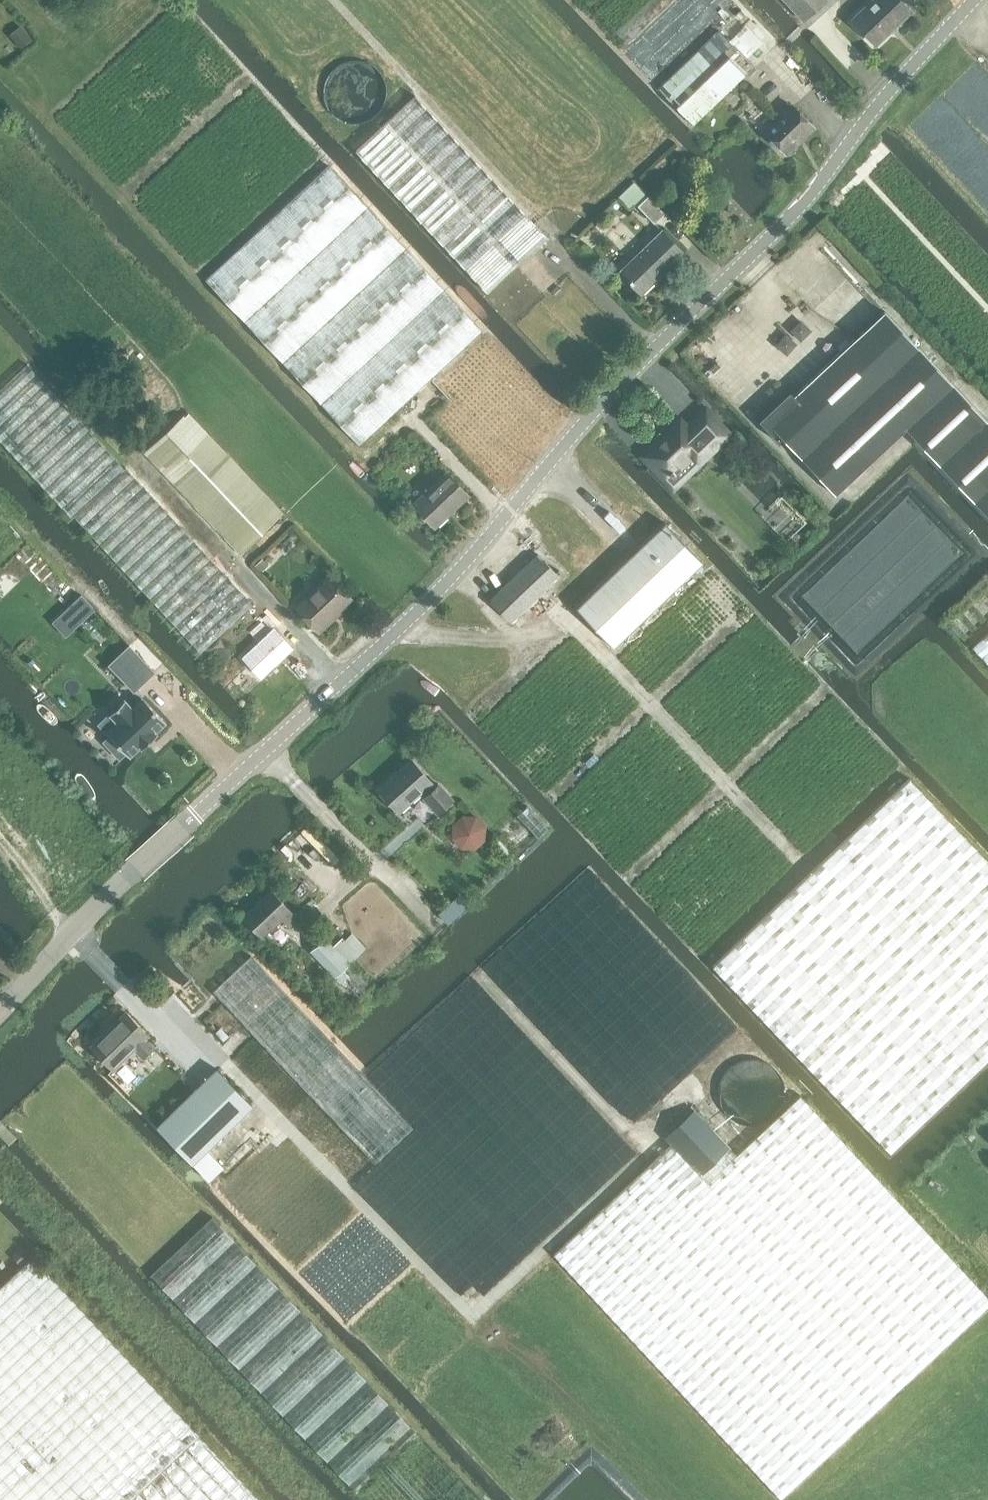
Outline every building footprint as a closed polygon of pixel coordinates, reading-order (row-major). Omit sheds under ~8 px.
[(804,19),(823,0),(785,0),(804,19)] [(910,11),(900,0),(867,0),(851,16),(872,39),(893,19),(897,23),(910,11)] [(719,30),(658,88),(692,124),(754,66),(719,30)] [(389,92),(389,91),(388,86),(387,80),(384,75),(380,70),(376,67),(371,64),(364,62),(359,62),(354,62),(347,64),(342,67),(338,70),(334,75),(331,80),(330,86),(329,91),(330,97),(331,102),(334,108),(337,112),(342,115),(346,118),(350,120),(357,121),(363,121),(369,119),(375,117),(379,113),(382,110),(386,104),(388,98),(389,92)] [(485,290),(547,235),(416,94),(355,150),(485,290)] [(813,127),(797,109),(792,103),(779,116),(776,114),(762,128),(786,152),(797,142),(794,139),(801,132),(804,135),(813,127)] [(359,443),(482,329),(330,164),(205,280),(359,443)] [(664,212),(634,180),(619,195),(629,207),(634,203),(639,203),(637,205),(654,222),(664,212)] [(640,293),(684,251),(661,228),(618,270),(640,293)] [(759,420),(778,441),(781,437),(835,494),(905,428),(987,517),(987,423),(884,311),(794,396),(789,391),(759,420)] [(27,362),(0,387),(0,440),(70,516),(200,654),(254,603),(125,466),(124,467),(27,362)] [(642,455),(665,479),(671,486),(709,452),(729,433),(705,408),(687,426),(680,419),(642,455)] [(434,525),(468,494),(446,470),(412,502),(434,525)] [(665,523),(577,608),(614,646),(702,561),(665,523)] [(510,621),(559,575),(538,552),(489,599),(510,621)] [(319,631),(352,599),(328,573),(294,604),(319,631)] [(290,646),(262,616),(246,630),(257,643),(256,644),(247,636),(238,645),(246,654),(243,656),(260,674),(290,646)] [(972,646),(987,663),(987,631),(972,646)] [(134,690),(154,671),(129,644),(108,664),(134,690)] [(242,692),(257,678),(240,659),(225,673),(242,692)] [(178,711),(164,724),(159,718),(145,731),(150,736),(144,742),(145,744),(136,752),(151,770),(155,767),(157,769),(169,758),(171,761),(190,743),(186,740),(197,730),(178,711)] [(433,785),(430,781),(431,780),(410,758),(377,787),(398,810),(419,791),(438,812),(453,798),(437,782),(433,785)] [(714,965),(889,1149),(987,1055),(987,862),(909,779),(714,965)] [(452,824),(451,837),(460,848),(474,849),(484,841),(486,827),(477,816),(463,815),(452,824)] [(298,918),(271,890),(243,916),(261,936),(281,917),(289,926),(298,918)] [(332,945),(324,936),(311,949),(336,976),(356,1000),(373,984),(352,961),(359,954),(342,936),(332,945)] [(376,1161),(378,1159),(412,1127),(251,955),(214,990),(376,1161)] [(142,1058),(154,1047),(146,1038),(149,1035),(125,1011),(91,1045),(114,1069),(134,1050),(142,1058)] [(782,1092),(782,1087),(780,1081),(777,1075),(774,1070),(770,1067),(764,1063),(761,1062),(753,1060),(746,1061),(739,1063),(734,1065),(729,1069),(725,1074),(722,1079),(720,1085),(720,1091),(720,1097),(721,1102),(724,1107),(728,1113),(733,1117),(738,1120),(743,1122),(749,1123),(755,1123),(762,1121),(768,1118),(773,1114),(776,1109),(780,1104),(781,1098),(782,1092)] [(216,1066),(156,1124),(192,1162),(252,1104),(216,1066)] [(881,1403),(987,1304),(987,1296),(800,1094),(752,1138),(735,1154),(730,1147),(731,1146),(694,1107),(664,1136),(671,1144),(653,1161),(881,1403)] [(780,1497),(881,1403),(653,1161),(552,1254),(780,1497)] [(213,1216),(151,1274),(364,1499),(481,1499),(213,1216)] [(29,1254),(21,1246),(12,1255),(19,1263),(29,1254)] [(32,1256),(18,1268),(6,1256),(0,1262),(0,1499),(261,1499),(32,1256)]
